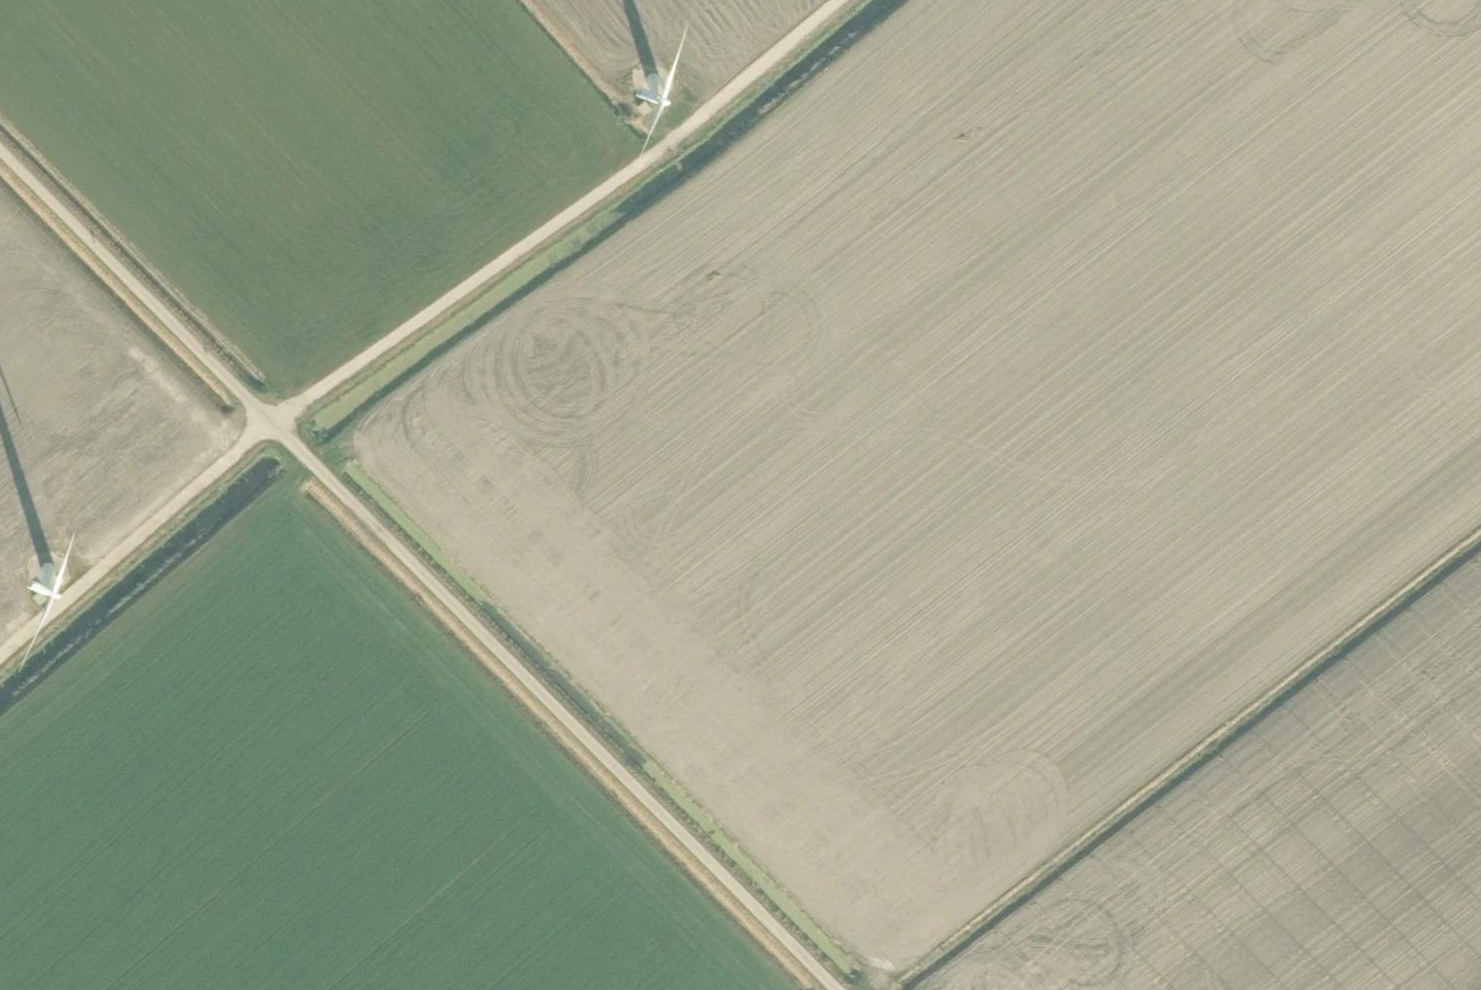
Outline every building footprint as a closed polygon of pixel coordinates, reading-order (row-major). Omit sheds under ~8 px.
[(660,81),(661,79),(661,78),(660,77),(660,75),(659,74),(657,73),(656,72),(655,72),(653,71),(651,71),(650,72),(649,72),(647,73),(646,75),(645,76),(645,78),(645,79),(645,80),(645,82),(646,83),(647,84),(648,85),(649,86),(651,87),(652,87),(654,87),(656,87),(657,86),(658,85),(659,84),(660,82),(660,81)] [(41,567),(41,569),(41,570),(42,571),(42,573),(43,574),(44,575),(46,576),(47,576),(49,577),(50,577),(52,576),(53,576),(54,575),(56,573),(56,572),(57,570),(57,569),(57,568),(57,566),(56,565),(55,564),(54,563),(52,562),(51,561),(49,561),(48,561),(46,561),(45,562),(44,563),(43,564),(42,566),(41,567)]
